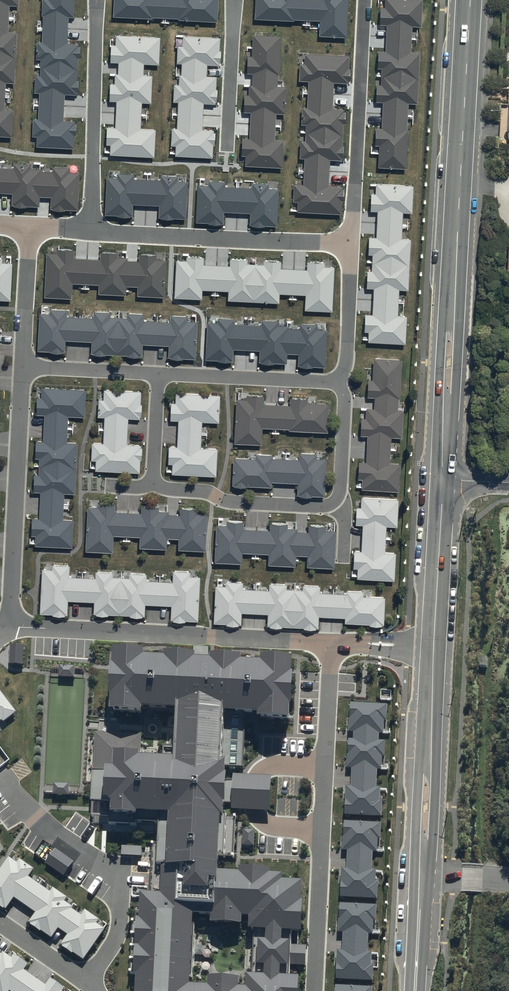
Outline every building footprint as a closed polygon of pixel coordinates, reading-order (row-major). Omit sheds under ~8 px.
[(11,4),(18,5),(18,0),(0,0),(0,136),(3,136),(13,136),(14,109),(5,108),(6,82),(15,82),(18,31),(9,31),(11,4)] [(42,42),(38,41),(37,59),(42,60),(41,74),(36,74),(35,93),(40,93),(39,118),(33,118),(33,135),(38,135),(37,145),(63,146),(75,147),(76,121),(64,120),(66,93),(77,94),(79,43),(68,43),(69,16),(74,16),(75,0),(44,0),(42,42)] [(114,16),(153,18),(153,16),(179,17),(179,20),(219,22),(220,0),(115,0),(114,16)] [(292,16),(323,17),(322,33),(344,34),(346,0),(257,0),(256,14),(292,16)] [(385,7),(380,7),(379,25),(386,26),(385,51),(378,51),(377,69),(382,69),(381,85),(377,85),(376,102),(383,102),(382,129),(376,129),(376,146),(379,146),(378,168),(406,169),(409,104),(418,104),(420,53),(411,53),(412,27),(421,27),(422,0),(385,0),(385,7)] [(253,73),(253,83),(246,83),(244,111),(252,112),(250,138),(248,138),(243,138),(243,155),(247,155),(247,166),(283,167),(284,140),(275,139),(277,113),(286,113),(287,86),(278,86),(280,35),(255,34),(254,55),(248,55),(247,73),(253,73)] [(110,155),(114,155),(140,156),(155,157),(156,129),(141,128),(142,103),(151,104),(153,74),(144,74),(144,63),(158,63),(159,37),(117,35),(116,45),(111,44),(111,61),(115,61),(119,61),(118,74),(112,74),(111,100),(117,101),(116,127),(112,127),(107,127),(107,144),(111,145),(110,155)] [(181,62),(180,83),(175,83),(174,101),(179,102),(178,128),(173,128),(172,145),(177,145),(176,156),(214,158),(215,130),(202,130),(203,103),(217,104),(218,76),(205,75),(205,64),(218,65),(220,37),(206,37),(182,36),(182,45),(178,45),(178,62),(181,62)] [(348,57),(305,55),(305,64),(300,64),(299,81),(308,82),(307,108),(302,108),(301,125),(306,126),(305,141),(300,141),(299,159),(304,160),(303,186),(294,185),(293,202),(298,202),(298,212),(343,214),(344,188),(328,187),(330,160),(343,161),(345,110),(332,110),(334,83),(347,84),(348,57)] [(13,193),(12,206),(39,207),(39,197),(51,198),(51,210),(78,211),(80,173),(70,173),(70,168),(52,167),(52,171),(30,170),(30,165),(14,164),(13,169),(0,168),(0,193),(13,193)] [(117,178),(107,178),(105,216),(133,217),(133,205),(159,206),(158,219),(186,221),(188,181),(177,181),(178,177),(161,176),(161,181),(134,180),(134,174),(117,173),(117,178)] [(208,186),(198,185),(196,223),(224,225),(224,213),(250,214),(250,227),(277,228),(279,189),(269,188),(269,185),(252,184),(252,188),(225,187),(225,182),(209,181),(208,186)] [(408,317),(398,317),(399,290),(409,291),(411,239),(402,239),(403,212),(413,213),(414,186),(404,186),(380,185),(379,193),(372,193),(371,212),(378,212),(377,237),(369,237),(369,254),(373,254),(377,255),(376,272),(372,272),(367,272),(367,288),(375,289),(374,315),(366,314),(365,331),(369,332),(369,342),(373,342),(397,343),(407,343),(408,317)] [(47,252),(47,257),(46,281),(45,297),(72,298),(73,282),(100,284),(99,295),(126,296),(127,285),(138,285),(138,296),(165,297),(166,287),(167,262),(167,259),(157,259),(157,255),(140,254),(139,261),(128,260),(128,257),(118,257),(118,253),(101,252),(101,259),(75,258),(75,254),(75,250),(57,249),(57,253),(47,252)] [(265,261),(265,266),(249,265),(249,260),(232,259),(232,266),(203,264),(204,257),(187,256),(187,261),(177,260),(175,297),(184,298),(201,299),(202,291),(230,292),(230,299),(247,300),(263,301),(279,302),(279,293),(307,295),(306,310),(332,312),(335,268),(325,268),(325,262),(309,261),(308,267),(308,270),(281,268),(281,262),(265,261)] [(11,301),(13,263),(4,262),(4,258),(0,258),(0,300),(11,301)] [(168,355),(195,357),(197,319),(187,318),(187,314),(170,313),(170,319),(144,318),(144,312),(127,311),(127,315),(110,314),(110,310),(93,309),(93,315),(67,313),(67,307),(39,306),(37,348),(65,349),(66,338),(92,340),(91,351),(142,354),(143,342),(168,344),(168,355)] [(209,324),(208,359),(233,360),(233,348),(261,350),(260,362),(287,363),(288,354),(298,354),(298,366),(327,368),(329,329),(317,329),(317,325),(302,324),(301,329),(289,328),(289,327),(278,326),(278,321),(263,321),(263,325),(234,324),(234,320),(220,319),(220,324),(209,324)] [(400,397),(402,357),(373,356),(372,378),(368,378),(367,395),(375,395),(374,407),(366,406),(366,416),(362,416),(361,434),(368,434),(366,460),(359,459),(358,487),(398,489),(400,461),(390,461),(391,435),(401,436),(403,408),(397,408),(398,396),(400,397)] [(86,414),(87,386),(42,385),(42,395),(37,395),(37,413),(43,413),(43,438),(36,438),(34,490),(41,490),(40,516),(32,516),(31,543),(74,545),(75,517),(64,517),(65,491),(76,491),(78,439),(68,439),(69,414),(86,414)] [(95,468),(140,470),(141,443),(127,442),(128,416),(140,416),(142,389),(104,387),(104,397),(98,397),(98,414),(104,415),(103,441),(92,440),(92,458),(96,458),(95,468)] [(167,471),(216,474),(217,446),(201,445),(202,419),(219,420),(220,393),(171,391),(170,417),(178,418),(177,444),(169,443),(167,471)] [(262,426),(327,429),(329,401),(308,400),(308,396),(290,395),(290,403),(263,402),(264,393),(247,392),(246,397),(236,397),(234,441),(261,442),(262,426)] [(232,483),(271,485),(272,480),(298,481),(298,493),(325,494),(327,456),(317,456),(317,451),(299,450),(299,457),(273,456),(273,453),(255,452),(255,457),(233,456),(232,483)] [(387,524),(398,525),(399,497),(356,495),(355,522),(362,523),(361,548),(354,548),(352,575),(395,577),(396,550),(385,549),(387,524)] [(87,504),(85,548),(113,550),(114,533),(139,534),(139,545),(166,546),(167,535),(179,536),(178,547),(205,548),(207,510),(198,510),(198,506),(180,505),(180,512),(168,512),(168,509),(158,509),(158,505),(141,504),(141,510),(115,509),(115,502),(98,501),(97,505),(87,504)] [(244,519),(216,518),(214,560),(242,561),(242,551),(269,552),(268,562),(296,564),(297,553),(308,554),(307,564),(335,566),(337,528),(327,528),(327,523),(309,523),(308,530),(298,529),(298,526),(287,526),(287,521),(270,521),(270,528),(244,527),(244,519)] [(69,563),(42,562),(40,613),(67,614),(68,598),(94,599),(93,612),(145,614),(145,602),(171,603),(170,618),(198,619),(200,570),(172,569),(172,579),(146,578),(146,571),(129,571),(129,575),(113,575),(113,570),(95,569),(95,575),(69,574),(69,563)] [(345,621),(384,622),(385,595),(363,594),(364,589),(347,588),(347,591),(320,590),(320,583),(303,583),(303,586),(286,586),(287,582),(269,581),(269,587),(243,586),(243,580),(215,579),(214,622),(241,623),(242,612),(268,613),(267,624),(318,626),(319,615),(345,616),(345,621)] [(10,644),(9,662),(23,663),(24,645),(10,644)] [(115,652),(112,714),(181,717),(179,762),(142,760),(144,735),(95,733),(91,809),(90,817),(97,817),(166,820),(162,897),(144,897),(140,990),(298,990),(304,878),(219,874),(221,823),(229,823),(229,811),(231,775),(232,765),(224,764),(227,719),(292,722),(295,661),(115,652)] [(76,667),(60,666),(59,678),(75,678),(76,667)] [(3,719),(5,721),(15,713),(0,693),(0,722),(3,719)] [(346,787),(344,816),(382,819),(383,801),(380,801),(381,789),(377,789),(378,770),(382,771),(383,758),(385,758),(386,742),(379,742),(379,735),(383,735),(384,721),(387,721),(388,707),(352,704),(350,733),(355,733),(354,740),(349,740),(347,768),(352,769),(351,787),(346,787)] [(231,775),(229,811),(271,813),(273,778),(231,775)] [(70,784),(54,783),(54,796),(69,796),(70,784)] [(342,870),(341,898),(379,899),(379,884),(377,884),(377,871),(373,871),(373,853),(378,854),(378,841),(381,841),(381,824),(343,823),(342,852),(348,852),(347,870),(342,870)] [(255,831),(244,830),(243,847),(254,847),(255,831)] [(73,861),(55,848),(46,861),(65,873),(73,861)] [(0,869),(0,904),(5,908),(13,897),(35,912),(28,922),(51,938),(58,927),(67,933),(60,944),(83,961),(106,928),(97,922),(100,919),(84,908),(81,913),(65,902),(69,896),(54,886),(50,891),(27,876),(32,868),(20,860),(17,862),(9,856),(0,869)] [(338,952),(337,980),(375,981),(376,966),(373,966),(373,953),(369,952),(369,935),(374,935),(374,922),(377,922),(377,906),(339,905),(338,933),(344,933),(343,952),(338,952)] [(9,989),(13,990),(62,990),(66,986),(51,976),(46,984),(24,969),(27,964),(14,954),(11,959),(0,951),(0,990),(8,990),(9,989)]
